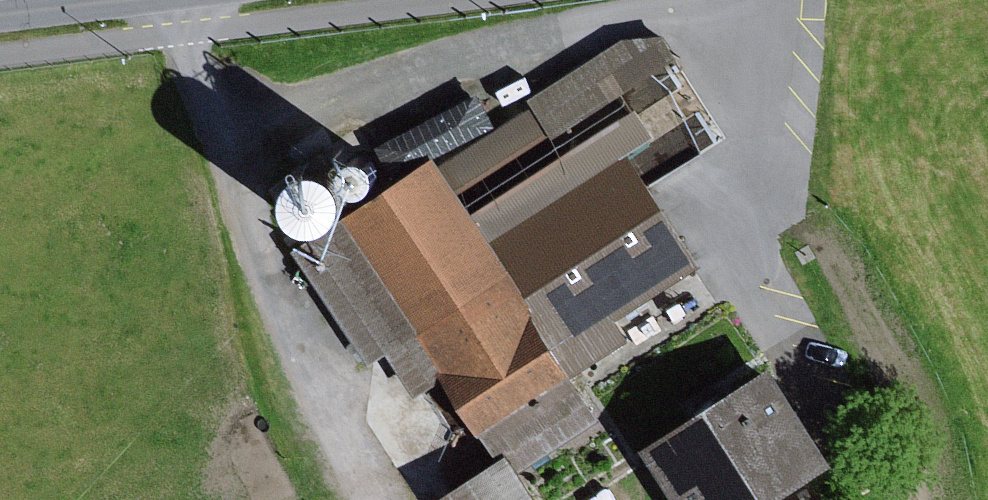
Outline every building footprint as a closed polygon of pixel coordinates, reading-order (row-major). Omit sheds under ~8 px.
[(628,35),(535,94),(539,101),(554,125),(558,130),(679,53),(665,32),(628,35)] [(539,101),(443,163),(458,187),(554,125),(539,101)] [(638,106),(475,211),(497,246),(630,161),(660,141),(638,106)] [(314,201),(322,206),(332,207),(341,205),(349,199),(355,192),(358,183),(358,174),(355,166),(350,159),(343,153),(334,151),(326,151),(317,154),(310,159),(305,167),(302,176),(303,186),(307,195),(314,201)] [(439,156),(296,249),(371,364),(387,353),(417,399),(448,379),(498,456),(591,397),(573,369),(624,337),(611,316),(695,262),(630,161),(497,246),(475,211),(458,187),(443,163),(439,156)] [(643,446),(677,499),(764,499),(835,455),(775,362),(643,446)] [(514,448),(446,490),(452,499),(546,499),(514,448)]
